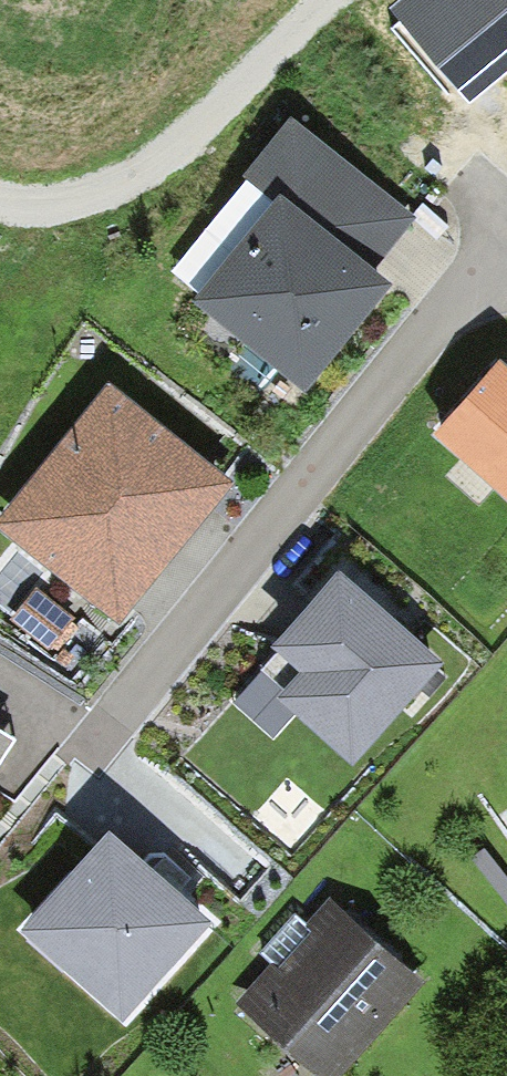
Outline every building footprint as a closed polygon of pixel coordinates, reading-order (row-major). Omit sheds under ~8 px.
[(391,7),(470,102),(506,71),(506,0),(399,0),(391,7)] [(273,203),(191,304),(304,395),(393,287),(377,274),(419,223),(289,119),(241,178),(273,203)] [(435,439),(506,505),(506,372),(501,366),(435,439)] [(0,519),(0,527),(119,625),(234,485),(111,385),(0,519)] [(401,622),(341,568),(273,644),(305,673),(283,697),(353,760),(443,660),(401,622)] [(36,589),(9,623),(47,653),(74,619),(36,589)] [(112,824),(18,928),(119,1019),(213,916),(175,881),(112,824)] [(226,1002),(312,1075),(328,1075),(414,978),(319,896),(226,1002)]
